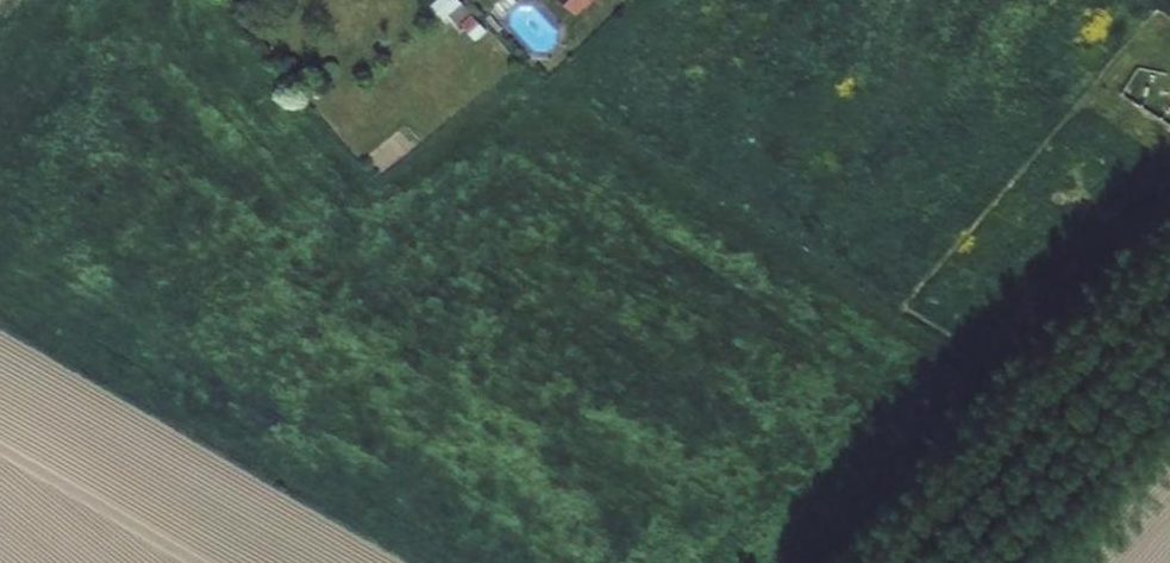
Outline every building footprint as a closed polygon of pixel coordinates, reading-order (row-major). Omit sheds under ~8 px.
[(563,13),(577,0),(550,0),(563,13)]
